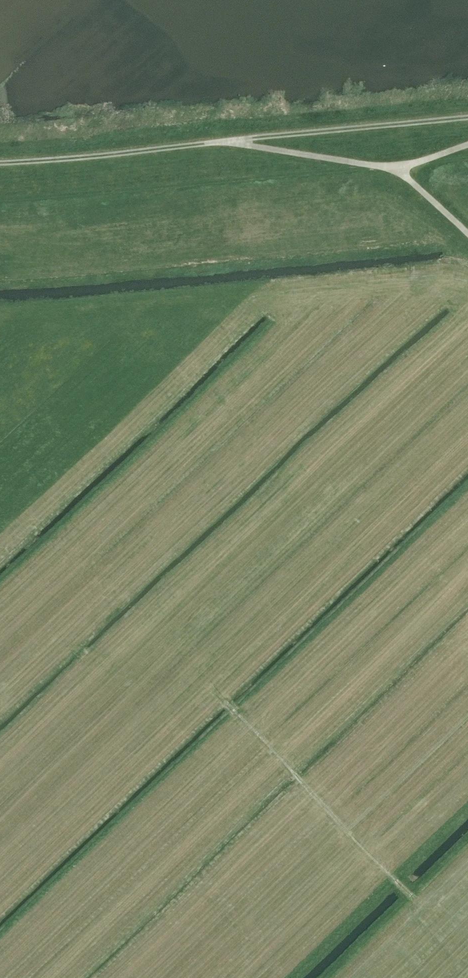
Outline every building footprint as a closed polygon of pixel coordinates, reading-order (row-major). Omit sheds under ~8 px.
[(168,173),(181,168),(178,161),(170,164),(171,168),(167,170),(168,173)]
